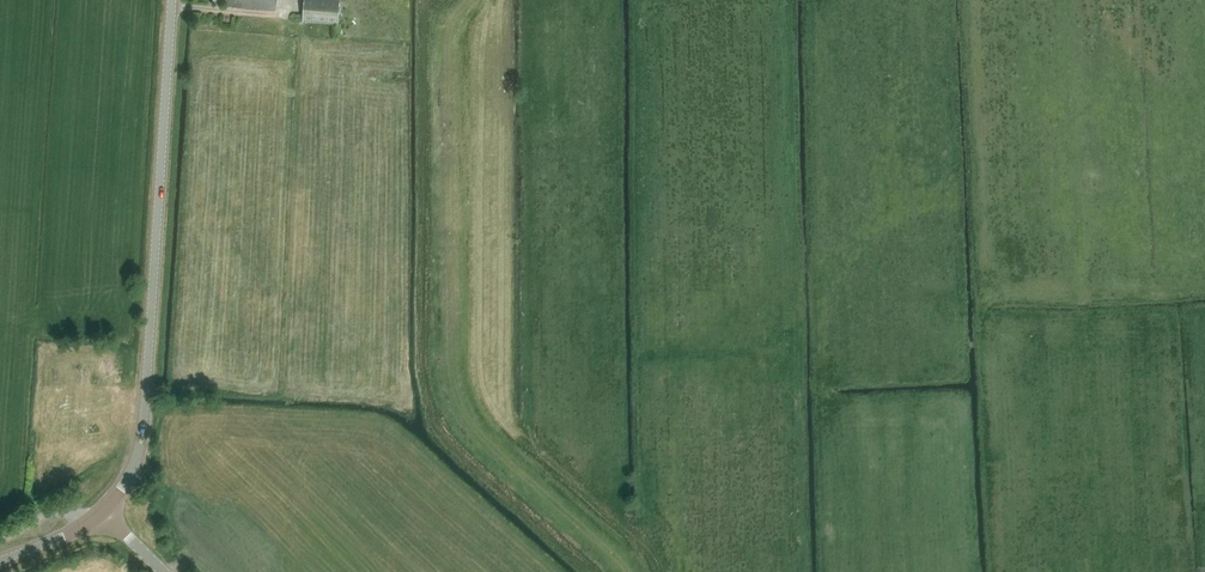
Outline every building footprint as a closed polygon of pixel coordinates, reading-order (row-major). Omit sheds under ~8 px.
[(276,0),(220,0),(226,1),(226,5),(275,9),(276,0)] [(340,0),(304,0),(303,21),(338,24),(340,0)]
